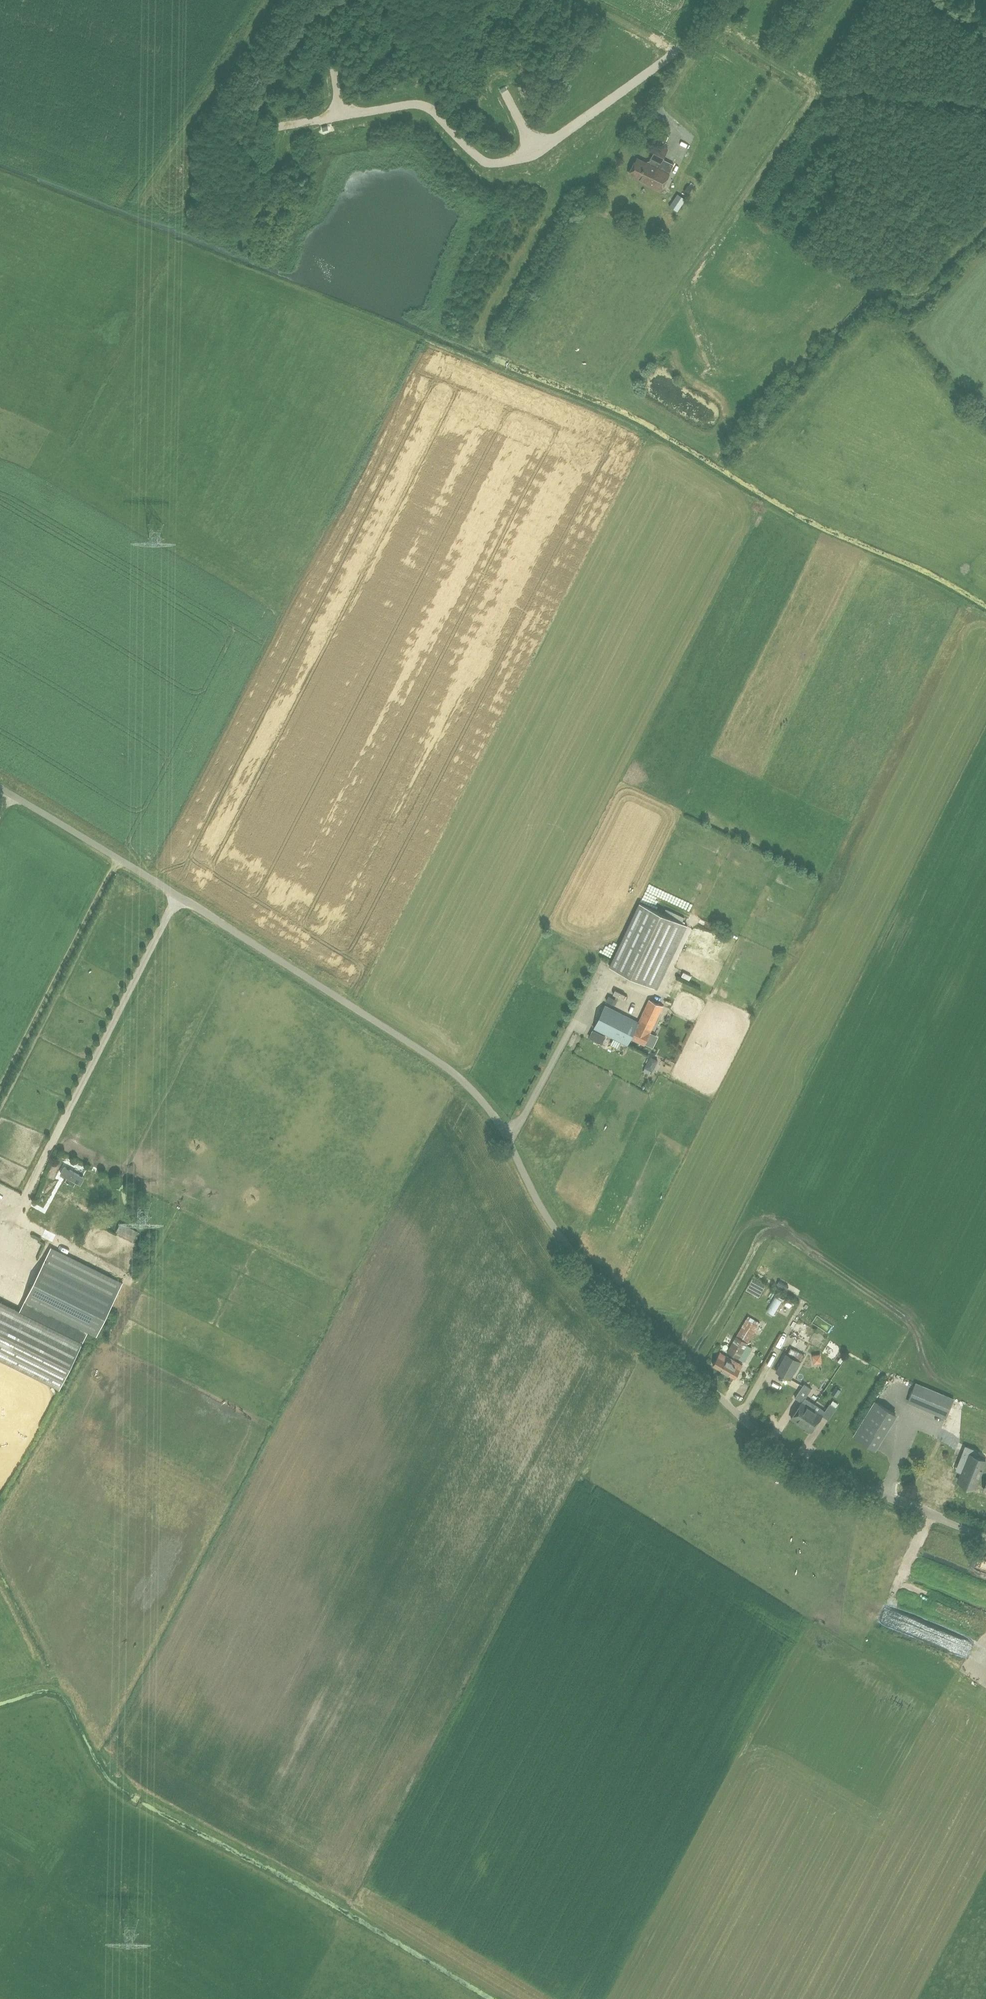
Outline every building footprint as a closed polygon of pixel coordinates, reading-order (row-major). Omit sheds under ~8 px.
[(661,190),(669,173),(662,170),(671,151),(662,146),(655,161),(654,162),(645,162),(637,158),(632,169),(629,170),(630,172),(630,173),(631,175),(633,175),(644,180),(643,181),(661,190)] [(642,902),(610,965),(655,988),(687,925),(642,902)] [(615,1006),(618,1000),(610,996),(607,1002),(615,1006)] [(644,1044),(663,1005),(649,999),(638,1021),(605,1005),(594,1027),(628,1044),(631,1038),(644,1044)] [(593,1031),(589,1038),(602,1044),(606,1037),(593,1031)] [(650,1055),(644,1067),(653,1071),(658,1059),(650,1055)] [(80,1184),(84,1176),(63,1165),(59,1172),(80,1184)] [(121,1235),(133,1241),(138,1231),(126,1225),(121,1235)] [(60,1389),(114,1280),(46,1246),(15,1309),(0,1302),(0,1360),(60,1389)] [(776,1294),(766,1310),(775,1315),(785,1299),(776,1294)] [(791,1300),(789,1304),(796,1308),(798,1304),(791,1300)] [(600,1302),(595,1307),(599,1312),(605,1307),(600,1302)] [(734,1340),(728,1349),(727,1350),(739,1358),(760,1323),(748,1315),(734,1340)] [(803,1349),(812,1352),(814,1345),(805,1342),(803,1349)] [(791,1347),(788,1354),(786,1353),(777,1369),(790,1379),(801,1363),(800,1360),(803,1355),(791,1347)] [(713,1364),(735,1378),(743,1365),(720,1351),(713,1364)] [(755,1366),(760,1358),(756,1355),(750,1363),(755,1366)] [(908,1400),(946,1416),(953,1399),(915,1383),(908,1400)] [(791,1419),(801,1425),(814,1404),(806,1399),(812,1389),(804,1384),(795,1398),(802,1403),(791,1419)] [(862,1435),(883,1443),(897,1408),(876,1399),(862,1435)] [(826,1411),(835,1417),(841,1408),(833,1402),(826,1411)] [(814,1404),(801,1425),(811,1432),(822,1416),(813,1409),(815,1405),(814,1404)] [(985,1460),(977,1457),(963,1451),(958,1464),(964,1466),(958,1481),(975,1488),(985,1460)] [(983,1604),(985,1597),(985,1583),(978,1580),(972,1594),(977,1596),(975,1600),(983,1604)] [(912,1635),(932,1641),(934,1635),(914,1629),(912,1635)] [(877,1630),(877,1639),(890,1639),(891,1631),(877,1630)] [(956,1667),(954,1656),(946,1658),(948,1668),(956,1667)]
